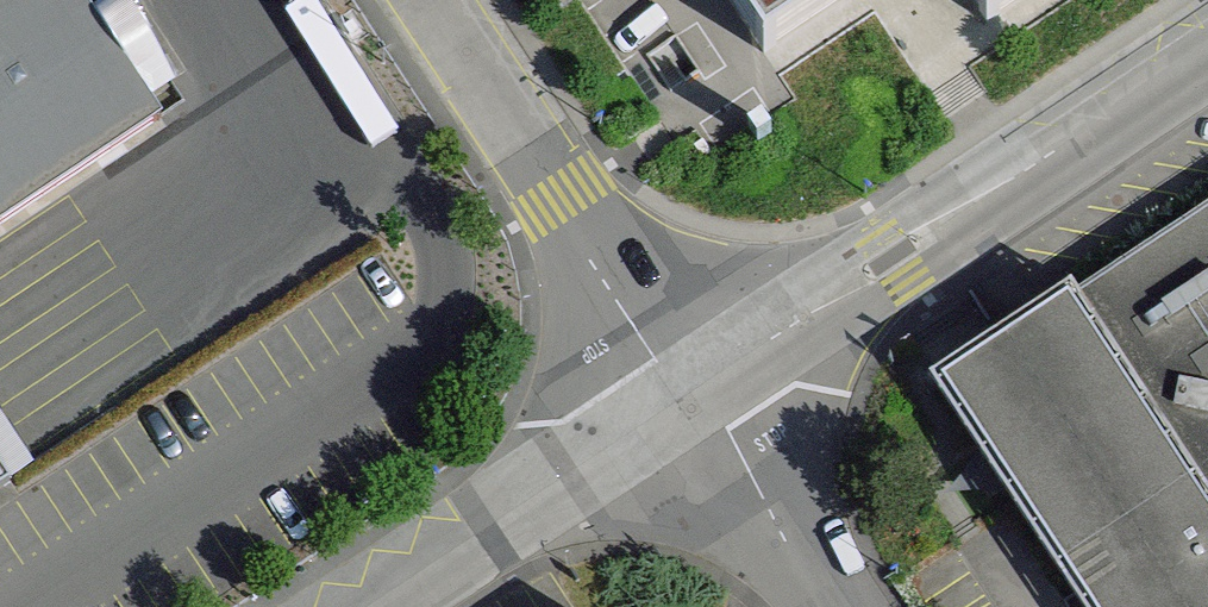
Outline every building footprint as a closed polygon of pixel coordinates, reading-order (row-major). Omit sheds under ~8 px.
[(169,125),(165,119),(86,0),(13,0),(0,9),(0,238),(169,125)] [(750,60),(840,0),(711,0),(750,60)] [(979,22),(1012,0),(964,0),(979,22)] [(1081,288),(1073,275),(925,370),(1081,606),(1207,606),(1207,206),(1081,288)] [(17,491),(10,480),(0,465),(0,502),(17,491)]
